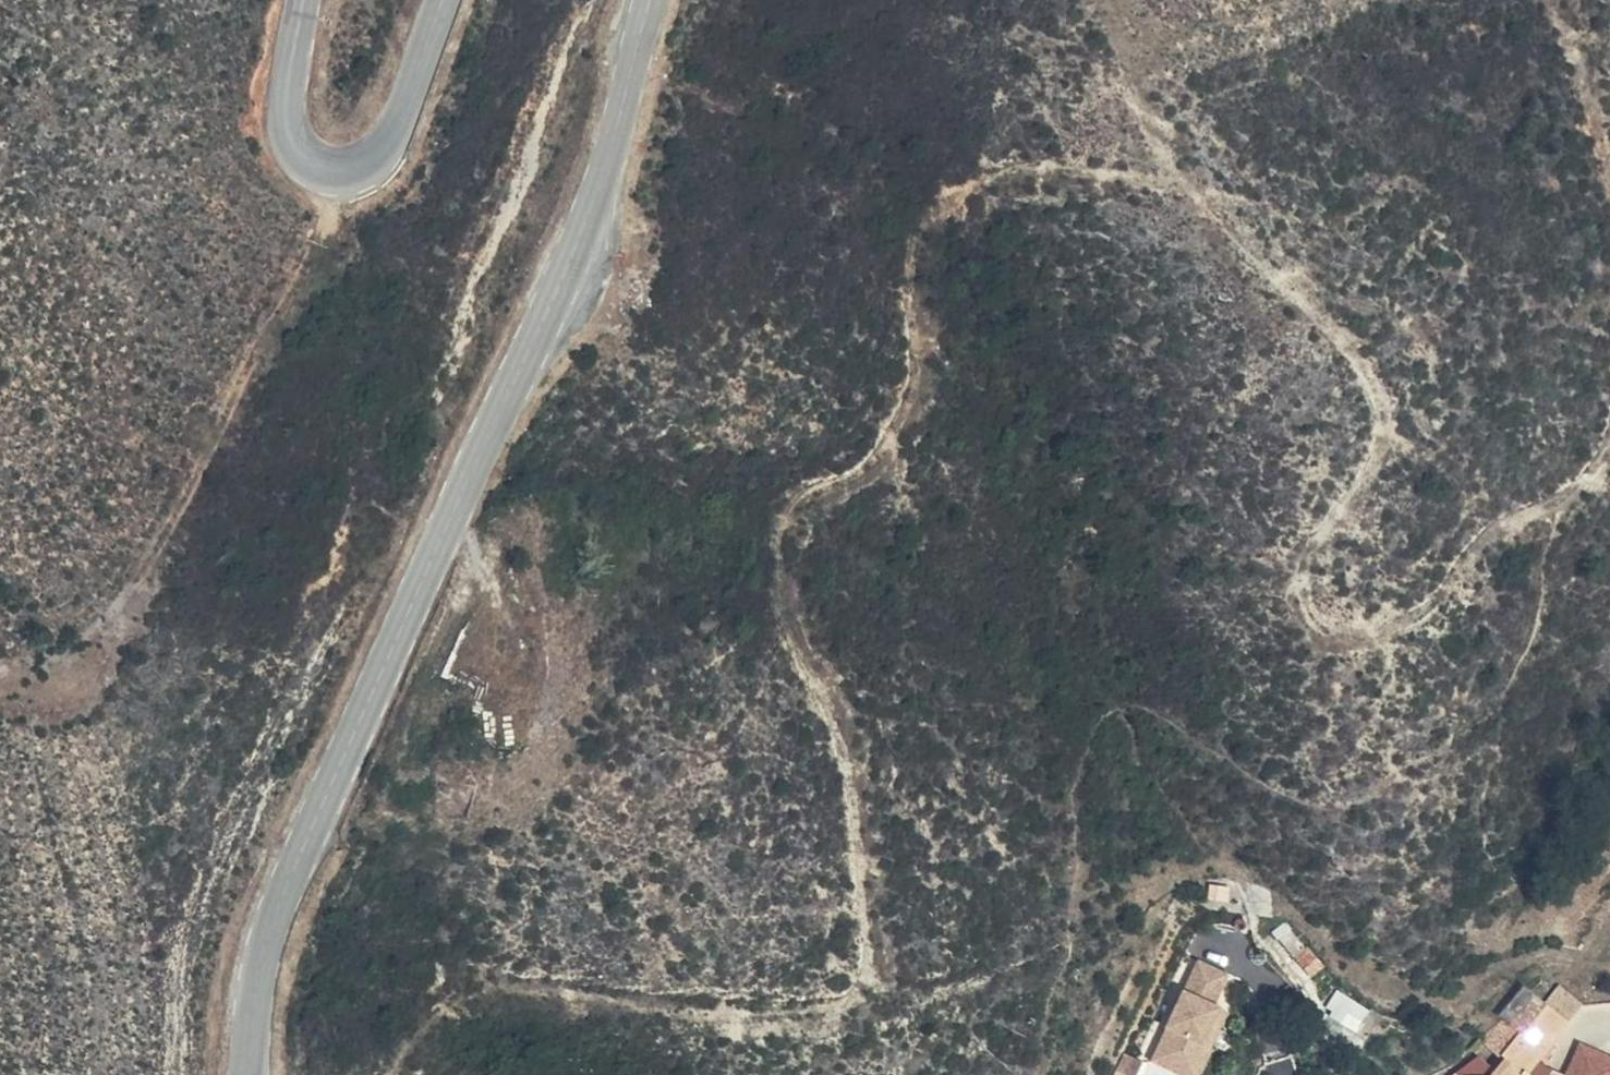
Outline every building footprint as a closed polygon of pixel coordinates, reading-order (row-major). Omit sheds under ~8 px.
[(1223,1019),(1214,1015),(1228,980),(1200,966),(1155,1071),(1164,1074),(1198,1074),(1223,1019)] [(1328,1009),(1358,1028),(1371,1007),(1341,988),(1328,1009)] [(1481,1074),(1529,1074),(1531,1070),(1525,1068),(1554,1018),(1525,1001),(1514,1019),(1493,1054),(1481,1074)] [(1473,1046),(1493,1054),(1514,1019),(1495,1007),(1473,1046)] [(1223,1019),(1198,1074),(1206,1074),(1229,1021),(1223,1019)] [(1574,1052),(1568,1074),(1592,1074),(1595,1057),(1574,1052)]
